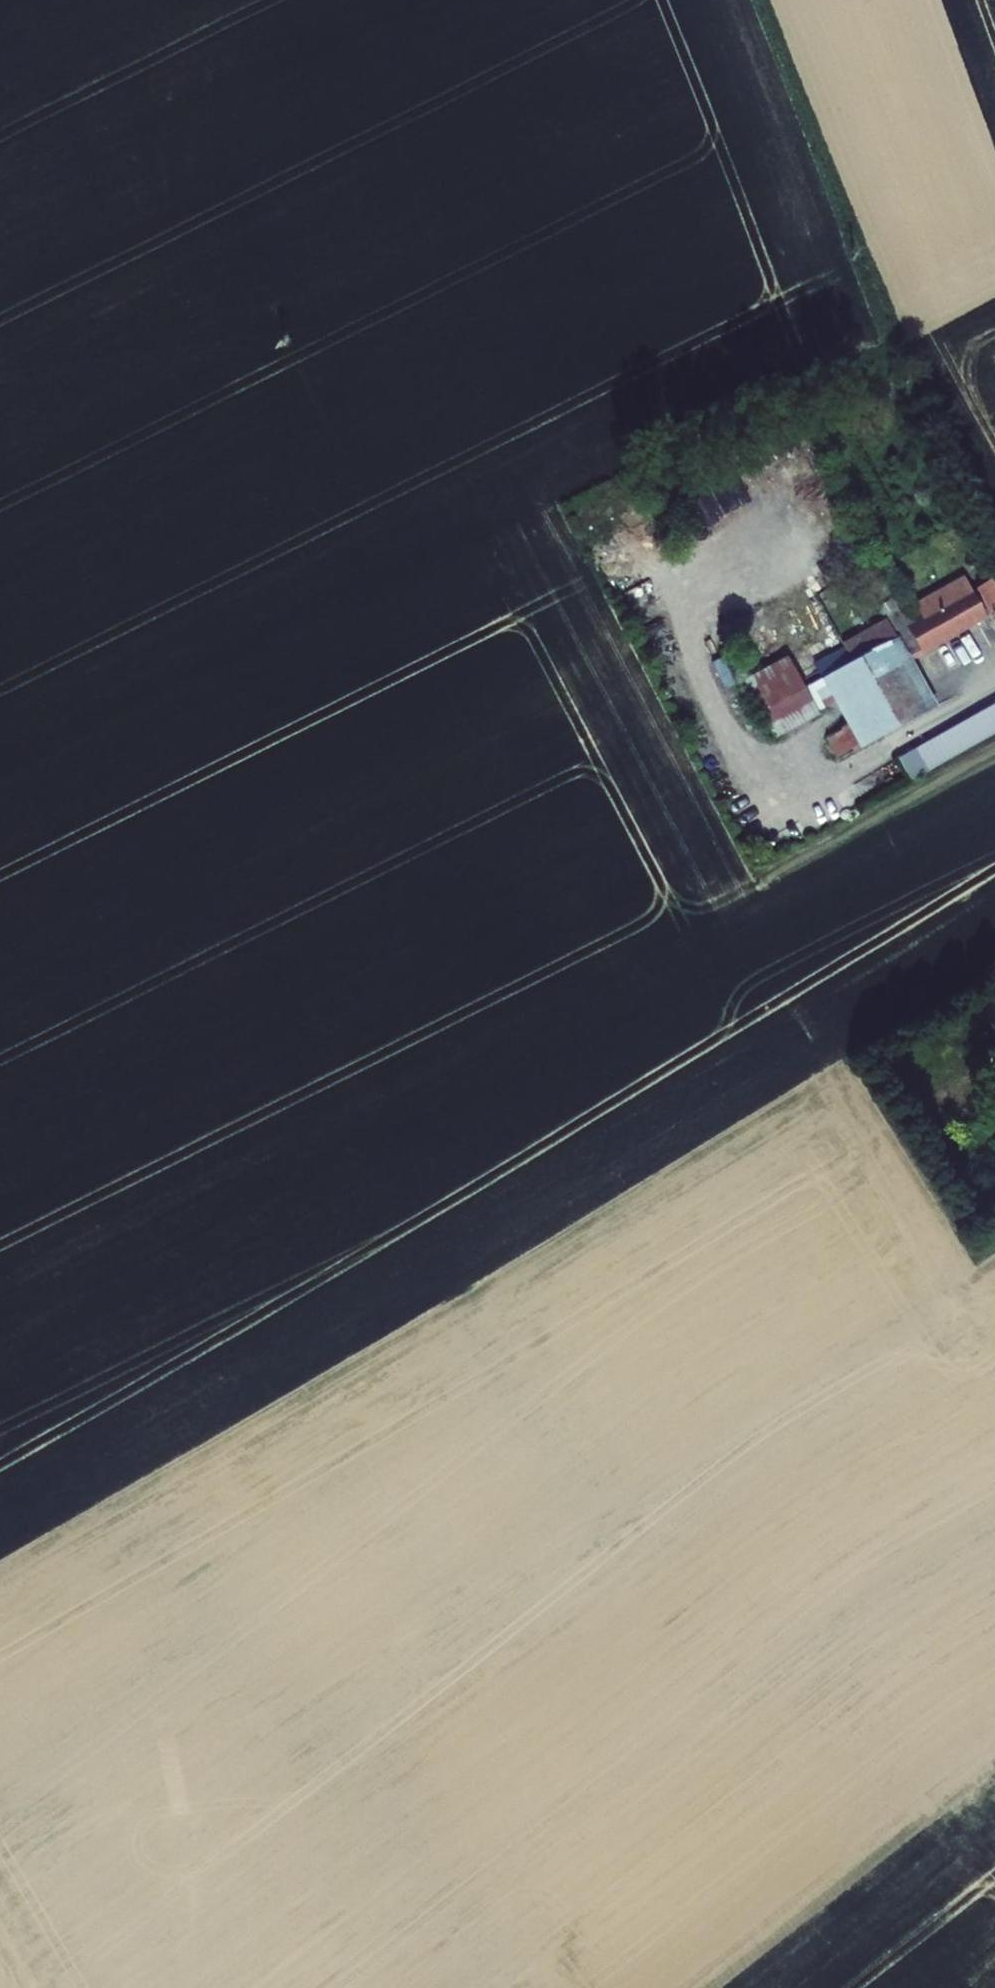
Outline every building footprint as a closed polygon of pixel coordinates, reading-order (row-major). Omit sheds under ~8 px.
[(974,594),(965,577),(915,605),(921,620),(913,624),(899,598),(879,608),(886,620),(897,639),(900,638),(911,658),(992,617),(994,622),(994,583),(974,594)] [(897,639),(886,620),(842,644),(844,647),(814,662),(809,653),(791,662),(805,689),(897,639)] [(911,658),(900,638),(897,639),(805,689),(818,713),(835,705),(847,727),(861,751),(938,709),(911,658)] [(805,689),(791,662),(788,658),(744,682),(775,741),(820,716),(818,713),(805,689)] [(898,759),(912,782),(994,735),(994,706),(898,759)] [(861,751),(847,727),(825,739),(838,763),(861,751)]
